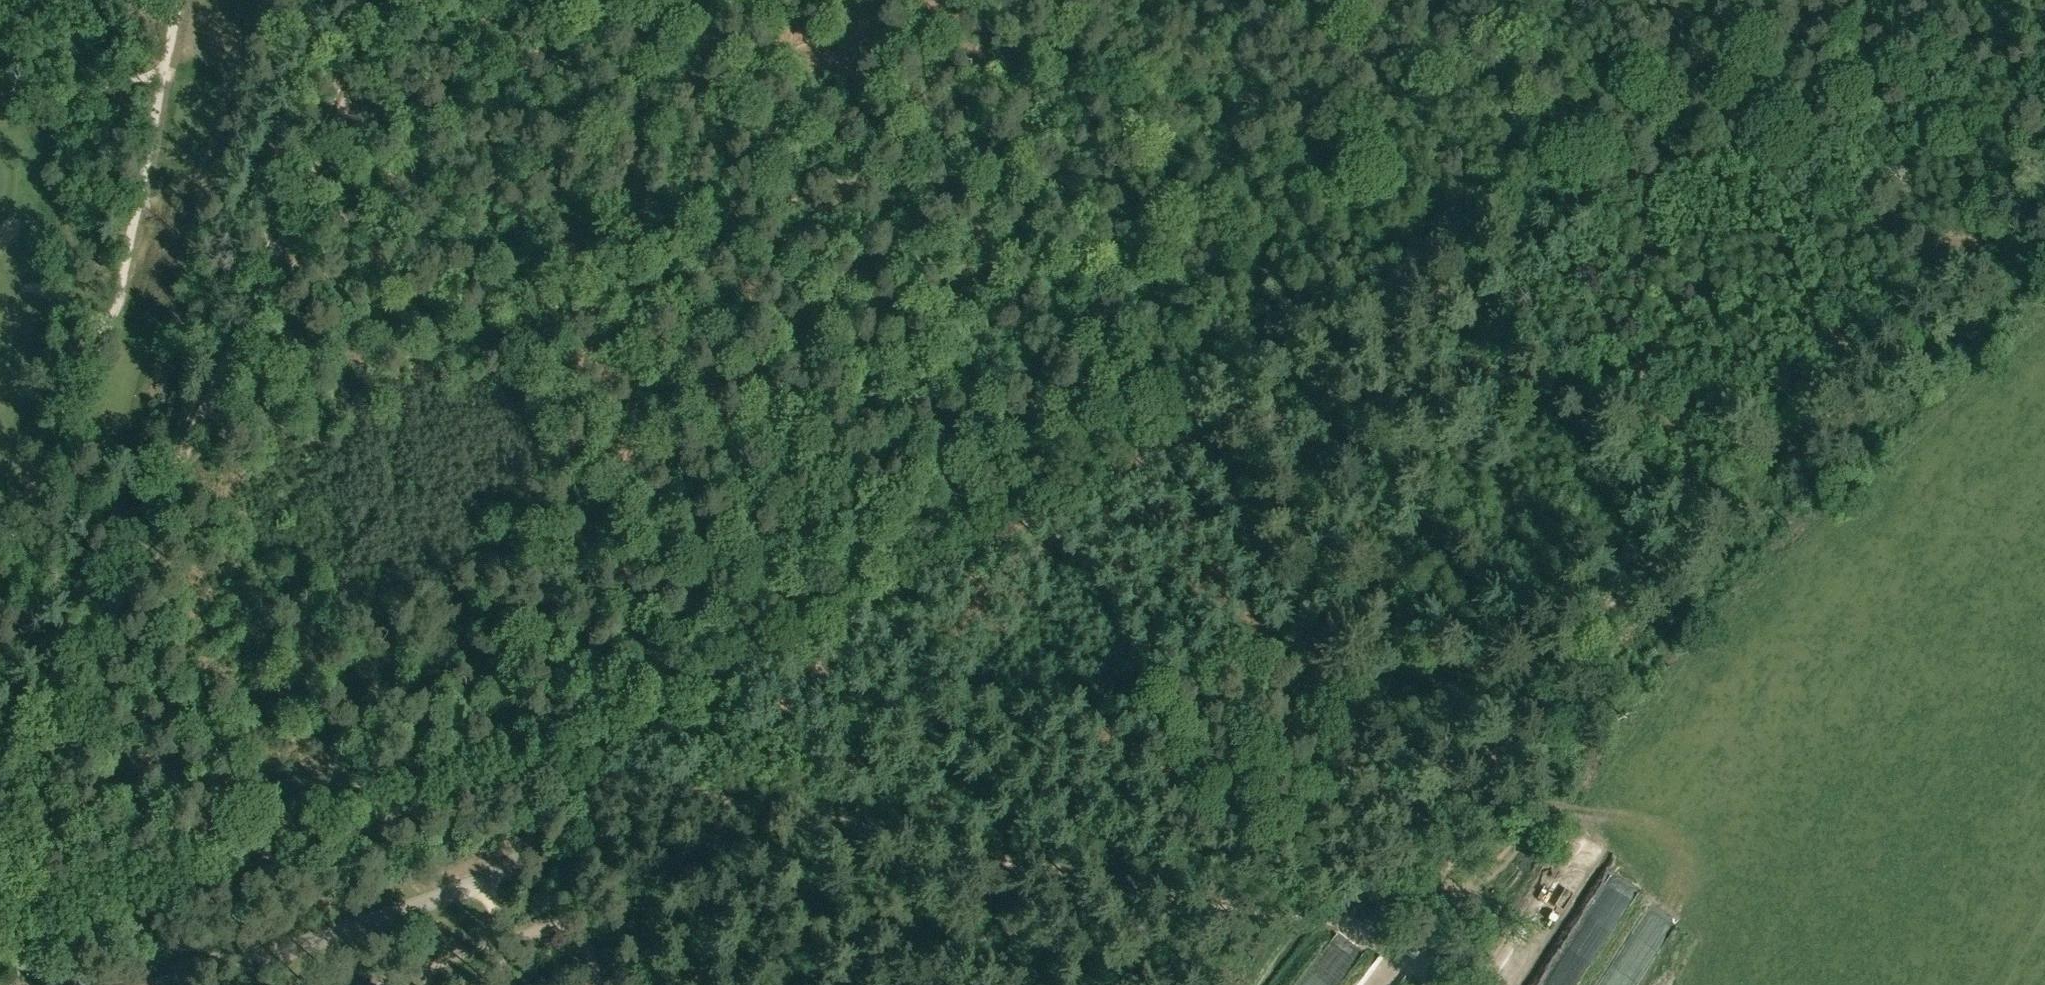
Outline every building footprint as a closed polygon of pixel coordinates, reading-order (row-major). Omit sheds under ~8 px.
[(1618,883),(1601,914),(1628,930),(1645,899),(1618,883)]
